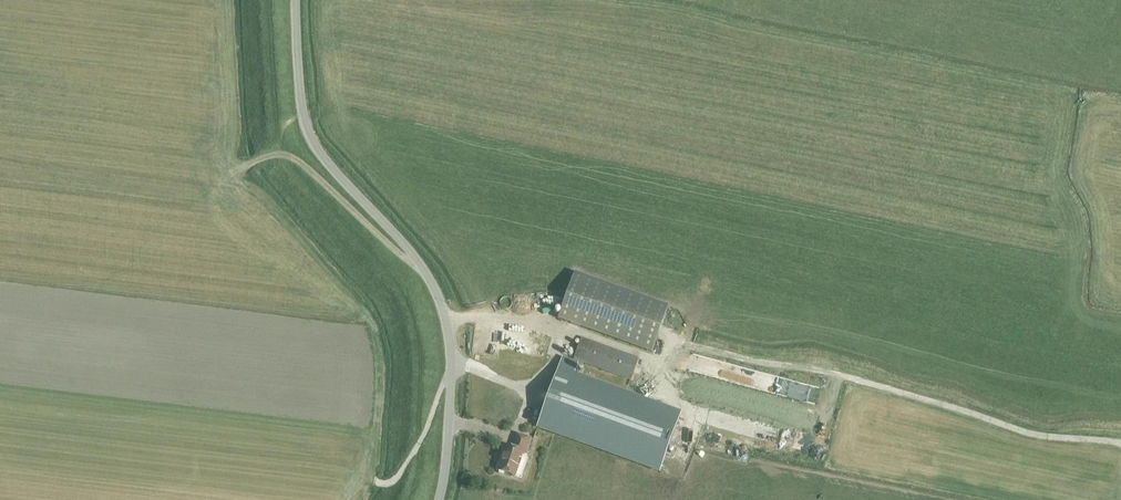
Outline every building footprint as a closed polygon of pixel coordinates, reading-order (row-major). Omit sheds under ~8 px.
[(558,319),(652,352),(668,306),(575,273),(558,319)] [(574,359),(631,379),(638,359),(582,338),(574,359)] [(538,425),(555,431),(658,470),(678,412),(574,377),(577,368),(561,362),(538,425)] [(721,415),(719,431),(784,441),(787,424),(721,415)] [(498,470),(515,476),(523,452),(526,453),(531,438),(518,434),(513,448),(505,445),(499,461),(500,462),(498,470)]
